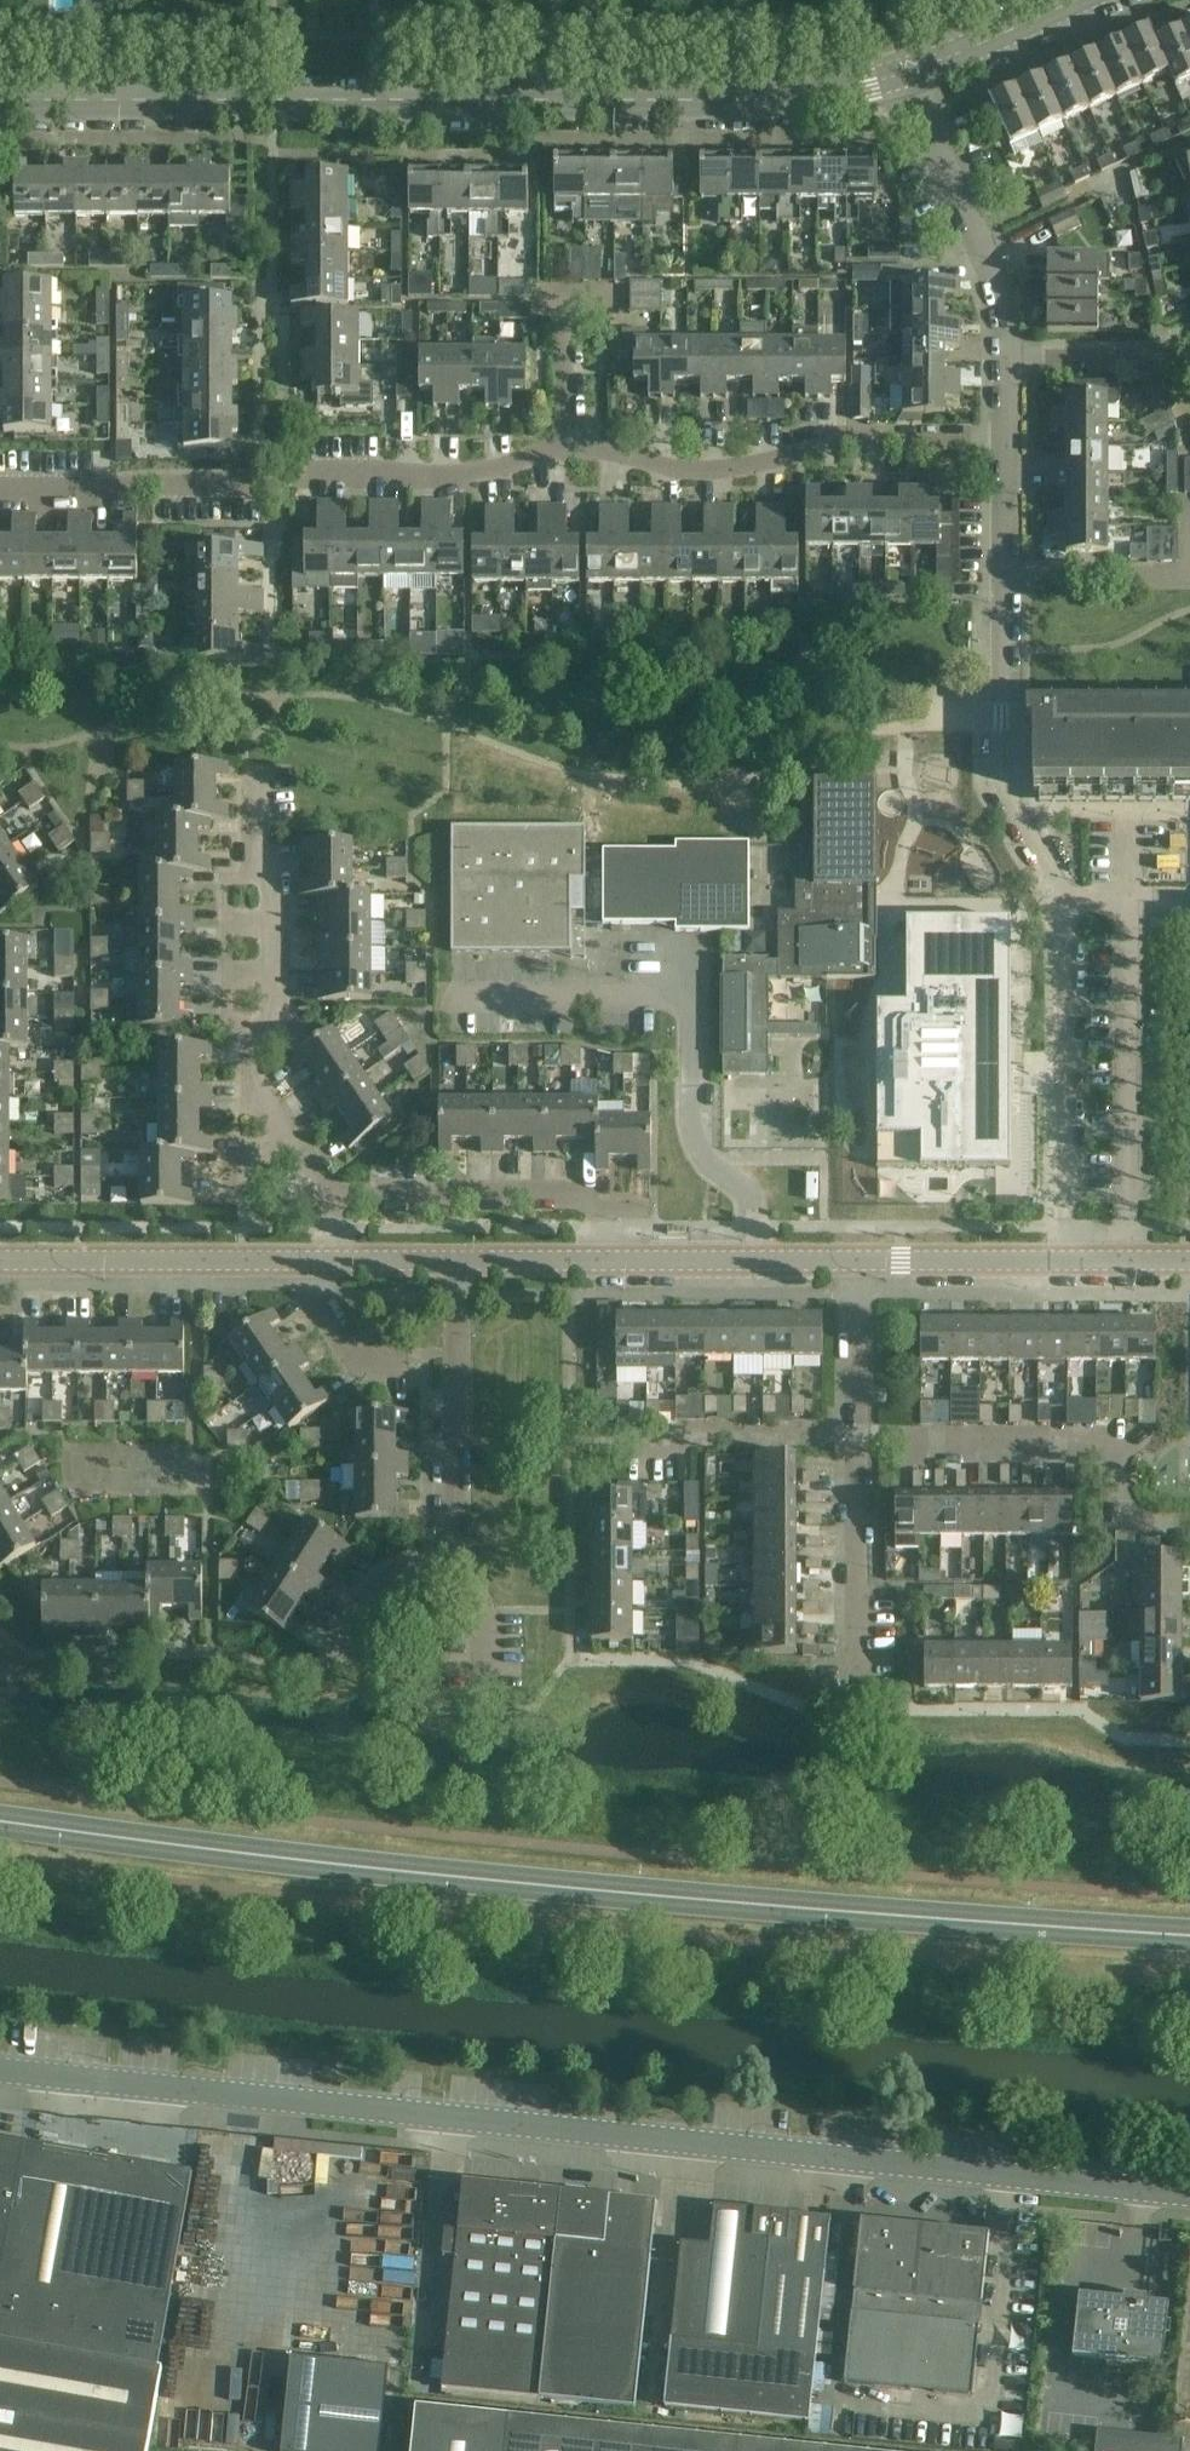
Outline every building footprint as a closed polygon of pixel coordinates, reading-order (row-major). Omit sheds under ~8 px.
[(642,4),(645,9),(651,11),(657,8),(659,1),(659,0),(643,0),(642,4)] [(677,9),(690,8),(690,0),(676,0),(677,9)] [(823,2),(806,3),(806,18),(823,18),(823,2)] [(101,3),(82,3),(82,14),(101,14),(101,3)] [(283,12),(283,25),(293,25),(293,12),(283,12)] [(1189,48),(1189,25),(1182,29),(1189,48)] [(1154,42),(1156,41),(1150,28),(1122,40),(1143,85),(1168,74),(1169,73),(1154,42)] [(1182,29),(1156,41),(1154,42),(1169,73),(1168,74),(1169,74),(1175,87),(1189,80),(1189,48),(1182,29)] [(1143,85),(1122,40),(1096,52),(1116,98),(1143,85)] [(1116,98),(1096,52),(1069,64),(1090,110),(1116,98)] [(1043,76),(1064,122),(1090,110),(1069,64),(1043,76)] [(1064,122),(1043,76),(1016,88),(1037,134),(1038,134),(1064,122)] [(1042,144),(1038,134),(1037,134),(1016,88),(989,101),(1010,146),(1014,157),(1042,144)] [(1181,136),(1189,132),(1189,119),(1176,125),(1181,136)] [(1150,137),(1154,148),(1169,141),(1164,131),(1150,137)] [(1123,149),(1128,160),(1143,153),(1138,143),(1123,149)] [(1189,182),(1189,148),(1173,155),(1185,183),(1189,182)] [(1097,161),(1101,172),(1116,165),(1111,155),(1097,161)] [(554,200),(554,211),(572,211),(572,224),(585,224),(585,159),(554,158),(554,200)] [(722,200),(722,208),(719,208),(719,224),(731,224),(730,158),(700,158),(700,200),(722,200)] [(739,200),(759,200),(760,200),(760,158),(730,158),(731,224),(742,224),(742,208),(739,208),(739,200)] [(759,200),(760,211),(776,211),(776,224),(789,224),(789,158),(760,158),(760,200),(759,200)] [(797,208),(797,200),(819,200),(819,158),(789,158),(789,224),(800,224),(800,208),(797,208)] [(818,211),(835,211),(835,223),(848,223),(848,158),(819,158),(819,200),(818,211)] [(855,208),(855,200),(877,200),(877,158),(848,158),(848,223),(859,223),(859,208),(855,208)] [(614,159),(585,159),(585,224),(614,224),(614,159)] [(644,159),(614,159),(614,224),(644,224),(644,159)] [(651,208),(651,200),(683,200),(683,180),(673,180),(673,159),(644,159),(644,224),(654,224),(654,208),(651,208)] [(77,218),(78,163),(63,163),(63,173),(47,173),(47,218),(77,218)] [(108,218),(108,173),(89,173),(89,163),(78,163),(77,218),(108,218)] [(139,218),(139,163),(125,163),(125,173),(108,173),(108,218),(139,218)] [(139,163),(139,218),(169,217),(170,217),(170,173),(149,173),(149,163),(139,163)] [(199,229),(199,217),(200,217),(199,163),(186,163),(186,173),(170,173),(170,217),(169,217),(170,229),(199,229)] [(246,199),(230,199),(229,173),(211,173),(211,163),(199,163),(200,217),(227,217),(227,230),(246,231),(246,199)] [(47,218),(47,173),(27,174),(27,164),(14,164),(14,218),(47,218)] [(1070,173),(1075,184),(1090,177),(1085,167),(1070,173)] [(1150,198),(1138,171),(1130,175),(1136,201),(1150,198)] [(291,201),(349,201),(349,173),(307,173),(307,188),(291,188),(291,201)] [(431,215),(431,224),(427,224),(427,238),(441,238),(441,173),(409,173),(409,215),(431,215)] [(447,223),(447,215),(469,216),(470,173),(441,173),(441,238),(451,238),(451,223),(447,223)] [(489,216),(489,224),(486,224),(486,239),(498,239),(499,173),(470,173),(469,216),(489,216)] [(505,224),(506,216),(528,216),(528,173),(499,173),(498,239),(509,239),(509,224),(505,224)] [(392,201),(402,201),(402,181),(392,181),(392,201)] [(1035,194),(1042,209),(1067,198),(1060,183),(1035,194)] [(349,201),(291,201),(291,214),(307,214),(307,227),(349,227),(349,201)] [(391,220),(402,220),(402,201),(392,201),(391,220)] [(1137,210),(1141,226),(1152,223),(1149,208),(1137,210)] [(1048,222),(1055,238),(1080,227),(1073,211),(1048,222)] [(899,222),(899,234),(912,234),(912,222),(899,222)] [(292,253),(349,253),(349,227),(307,227),(307,240),(292,240),(292,253)] [(1143,235),(1146,250),(1158,248),(1154,232),(1143,235)] [(391,253),(402,253),(402,234),(392,233),(391,253)] [(868,244),(868,260),(900,260),(900,244),(868,244)] [(570,250),(569,282),(585,282),(585,250),(570,250)] [(585,250),(585,282),(601,282),(601,250),(585,250)] [(845,250),(835,250),(836,264),(845,264),(845,250)] [(307,279),(349,279),(349,253),(292,253),(292,266),(307,266),(307,279)] [(391,272),(401,273),(402,253),(391,253),(391,272)] [(47,268),(47,255),(27,255),(27,268),(47,268)] [(47,255),(47,268),(63,268),(63,255),(47,255)] [(89,255),(89,268),(108,268),(108,255),(89,255)] [(108,255),(108,268),(124,268),(124,255),(108,255)] [(1047,281),(1098,282),(1098,255),(1047,255),(1047,281)] [(1129,270),(1141,270),(1141,255),(1129,256),(1129,270)] [(768,256),(760,265),(769,274),(778,266),(768,256)] [(624,257),(614,257),(614,275),(614,281),(624,281),(624,275),(624,257)] [(1148,259),(1151,275),(1163,272),(1160,257),(1148,259)] [(742,262),(731,262),(731,275),(742,275),(742,262)] [(150,267),(150,268),(150,279),(170,279),(170,267),(150,267)] [(170,267),(170,279),(186,279),(186,267),(170,267)] [(210,267),(210,279),(229,279),(229,267),(210,267)] [(881,267),(881,282),(891,282),(891,310),(944,309),(944,297),(957,297),(957,282),(913,282),(913,267),(881,267)] [(292,306),(349,307),(349,279),(307,279),(307,292),(292,292),(292,306)] [(495,281),(470,281),(470,298),(495,298),(495,281)] [(531,298),(531,282),(499,281),(499,297),(531,298)] [(662,281),(630,281),(630,296),(662,297),(662,281)] [(694,281),(694,292),(714,292),(714,282),(694,281)] [(1098,282),(1047,281),(1047,306),(1098,307),(1098,282)] [(714,282),(714,292),(733,292),(734,282),(714,282)] [(766,292),(766,282),(746,282),(746,292),(766,292)] [(766,282),(766,292),(786,292),(786,282),(766,282)] [(799,282),(799,292),(819,292),(819,282),(799,282)] [(819,282),(819,292),(838,292),(838,282),(819,282)] [(1135,282),(1134,298),(1146,298),(1146,282),(1135,282)] [(1154,285),(1157,300),(1168,298),(1165,282),(1154,285)] [(53,283),(11,283),(11,296),(0,296),(0,308),(53,308),(53,294),(57,294),(57,283),(53,283)] [(431,283),(408,283),(408,297),(431,298),(431,297),(431,283)] [(391,287),(382,287),(382,304),(391,304),(391,287)] [(391,287),(391,307),(401,307),(401,287),(391,287)] [(109,290),(96,290),(96,308),(109,308),(109,290)] [(662,297),(630,296),(630,313),(662,313),(662,297)] [(178,311),(183,311),(183,325),(237,325),(237,313),(224,313),(224,299),(178,299),(178,311)] [(427,304),(427,314),(447,314),(447,304),(427,304)] [(447,304),(447,314),(466,315),(467,304),(447,304)] [(480,304),(480,315),(499,315),(499,320),(500,320),(501,304),(480,304)] [(531,320),(531,304),(501,304),(500,320),(531,320)] [(1098,307),(1047,306),(1047,333),(1098,334),(1098,307)] [(116,326),(128,325),(128,307),(116,307),(116,326)] [(1140,323),(1152,323),(1152,307),(1140,307),(1140,323)] [(0,308),(0,320),(11,320),(11,332),(57,332),(57,324),(53,324),(53,308),(0,308)] [(109,308),(96,308),(96,325),(109,325),(109,308)] [(944,309),(891,310),(891,336),(902,336),(902,337),(957,336),(957,322),(944,322),(944,309)] [(360,314),(302,314),(302,329),(318,329),(318,341),(360,341),(360,314)] [(402,314),(402,333),(412,333),(412,314),(402,314)] [(853,336),(863,336),(863,316),(853,316),(853,336)] [(128,325),(116,326),(116,342),(128,342),(128,325)] [(178,349),(224,349),(224,337),(237,336),(237,325),(183,325),(183,339),(178,339),(178,349)] [(646,340),(646,330),(622,330),(622,358),(634,358),(634,382),(648,382),(648,396),(662,396),(662,340),(646,340)] [(793,341),(792,341),(792,382),(805,383),(805,396),(819,396),(819,341),(818,341),(818,330),(793,330),(793,341)] [(11,332),(11,346),(0,346),(0,357),(53,357),(53,343),(57,343),(57,332),(11,332)] [(863,336),(853,336),(853,355),(863,355),(863,336)] [(957,336),(902,337),(902,363),(944,362),(944,349),(957,349),(957,336)] [(473,339),(473,350),(474,350),(474,392),(485,392),(485,405),(500,405),(500,350),(499,350),(499,339),(473,339)] [(97,357),(109,357),(109,340),(97,340),(97,357)] [(688,382),(688,340),(662,340),(662,396),(675,396),(675,382),(688,382)] [(714,396),(714,341),(688,340),(688,382),(700,382),(700,395),(714,396)] [(302,368),(360,367),(360,341),(318,341),(318,354),(302,354),(302,368)] [(741,382),(741,341),(714,341),(714,396),(727,396),(727,382),(741,382)] [(766,396),(766,341),(741,341),(741,382),(752,382),(752,396),(766,396)] [(792,382),(792,341),(766,341),(766,396),(780,396),(780,382),(792,382)] [(846,383),(846,341),(819,341),(819,396),(832,396),(832,383),(846,383)] [(402,366),(412,366),(412,348),(402,348),(402,366)] [(183,374),(237,374),(237,363),(224,363),(224,349),(178,349),(178,360),(183,360),(183,374)] [(419,350),(419,392),(433,392),(433,405),(447,405),(447,350),(419,350)] [(447,350),(447,405),(460,405),(460,392),(474,392),(474,350),(473,350),(447,350)] [(500,350),(500,405),(512,405),(512,392),(527,392),(527,350),(500,350)] [(0,357),(0,370),(11,370),(11,382),(57,382),(57,373),(53,373),(53,357),(0,357)] [(97,375),(109,375),(109,357),(97,357),(97,375)] [(116,374),(129,374),(129,357),(116,357),(116,374)] [(944,362),(902,363),(902,388),(957,388),(957,375),(944,375),(944,362)] [(396,399),(412,399),(412,366),(402,366),(402,367),(396,367),(396,399)] [(360,367),(302,368),(302,381),(318,381),(318,395),(340,395),(340,407),(373,407),(373,384),(360,384),(360,367)] [(852,369),(852,387),(870,388),(870,369),(852,369)] [(129,374),(116,374),(117,392),(129,392),(129,374)] [(179,399),(224,399),(224,386),(237,386),(237,374),(183,374),(183,389),(179,389),(179,399)] [(1155,417),(1170,410),(1157,381),(1142,388),(1155,416),(1155,417)] [(11,382),(11,395),(0,395),(0,407),(53,407),(52,393),(57,393),(57,382),(11,382)] [(1120,383),(1066,383),(1066,410),(1049,410),(1049,422),(1108,422),(1108,404),(1117,404),(1121,400),(1120,383)] [(852,420),(868,420),(869,420),(870,388),(852,387),(852,420)] [(902,389),(890,389),(890,414),(896,414),(896,425),(921,425),(921,416),(944,416),(944,401),(957,401),(957,388),(903,388),(902,388),(902,389)] [(97,407),(109,407),(109,389),(97,390),(97,407)] [(183,424),(237,423),(237,412),(224,412),(224,399),(179,399),(179,410),(183,410),(183,424)] [(117,424),(129,424),(129,406),(116,406),(117,424)] [(0,407),(0,419),(11,419),(11,433),(52,433),(57,433),(57,421),(63,421),(63,408),(52,408),(53,407),(0,407)] [(97,425),(109,425),(109,407),(97,407),(97,425)] [(1176,423),(1171,413),(1170,410),(1155,417),(1155,416),(1139,423),(1145,437),(1154,434),(1158,442),(1179,433),(1175,424),(1176,423)] [(1066,448),(1108,448),(1108,422),(1049,422),(1049,434),(1066,434),(1066,448)] [(183,425),(162,425),(162,449),(178,449),(183,449),(224,450),(224,436),(237,435),(237,423),(183,424),(183,425)] [(117,424),(117,442),(129,442),(129,424),(117,424)] [(1049,475),(1108,475),(1108,448),(1066,448),(1066,462),(1049,462),(1049,475)] [(1166,475),(1178,475),(1178,454),(1166,454),(1166,475)] [(1066,501),(1108,501),(1108,475),(1049,475),(1049,486),(1066,486),(1066,501)] [(1167,494),(1178,494),(1178,475),(1166,475),(1167,494)] [(806,493),(806,548),(834,548),(834,505),(821,505),(821,493),(806,493)] [(860,548),(860,493),(846,493),(846,505),(834,505),(834,548),(860,548)] [(886,548),(886,505),(873,505),(873,493),(860,493),(860,548),(886,548)] [(912,548),(912,493),(898,493),(898,505),(886,505),(886,548),(912,548)] [(925,493),(912,493),(912,548),(936,548),(936,559),(952,559),(952,516),(939,516),(939,506),(925,506),(925,493)] [(1049,527),(1108,527),(1108,501),(1066,501),(1066,515),(1049,515),(1049,527)] [(332,503),(317,503),(317,537),(304,537),(304,538),(292,538),(292,590),(332,590),(332,579),(332,578),(332,503)] [(358,579),(358,538),(347,538),(347,503),(332,503),(332,578),(358,579)] [(384,579),(384,503),(370,503),(370,538),(358,538),(358,579),(384,579)] [(410,591),(410,537),(398,537),(398,503),(384,503),(384,579),(384,591),(410,591)] [(437,579),(436,503),(421,503),(421,537),(410,537),(410,591),(436,591),(436,579),(437,579)] [(464,579),(464,537),(451,537),(451,503),(436,503),(437,579),(464,579)] [(552,584),(552,507),(537,507),(537,542),(527,542),(527,584),(552,584)] [(580,584),(579,542),(566,542),(566,507),(552,507),(552,584),(580,584)] [(667,584),(666,507),(651,507),(651,542),(640,542),(640,584),(667,584)] [(693,584),(693,541),(681,541),(681,507),(666,507),(667,584),(693,584)] [(719,584),(719,507),(704,507),(704,541),(693,541),(693,584),(719,584)] [(745,584),(745,542),(733,542),(733,507),(719,507),(719,584),(745,584)] [(745,542),(745,584),(771,584),(772,584),(772,507),(756,507),(756,542),(745,542)] [(798,595),(798,584),(798,542),(785,542),(785,507),(772,507),(772,584),(771,584),(771,595),(798,595)] [(472,542),(472,584),(500,584),(500,508),(485,508),(485,542),(472,542)] [(527,584),(527,542),(514,542),(514,508),(500,508),(500,584),(527,584)] [(586,542),(586,584),(614,584),(615,508),(599,508),(599,542),(586,542)] [(640,584),(640,542),(630,542),(630,508),(615,508),(614,584),(640,584)] [(136,582),(137,522),(137,515),(123,515),(123,540),(107,540),(108,582),(136,582)] [(23,516),(12,516),(12,539),(0,539),(0,581),(24,582),(23,516)] [(52,582),(51,540),(35,540),(35,516),(23,516),(24,582),(52,582)] [(80,582),(80,516),(68,516),(68,540),(51,540),(52,582),(80,582)] [(108,582),(107,540),(91,540),(91,516),(80,516),(80,582),(108,582)] [(1108,527),(1049,527),(1049,538),(1066,538),(1066,553),(1108,553),(1108,527)] [(1147,529),(1147,563),(1162,563),(1162,529),(1147,529)] [(1178,563),(1178,529),(1162,529),(1162,563),(1178,563)] [(262,546),(196,546),(196,575),(238,575),(238,559),(262,559),(262,546)] [(238,575),(196,575),(196,603),(263,603),(263,592),(238,592),(238,575)] [(157,578),(144,578),(144,587),(144,589),(153,590),(157,585),(157,578)] [(937,581),(921,581),(921,597),(952,597),(952,581),(937,581)] [(870,587),(866,587),(866,596),(884,596),(884,587),(884,582),(870,582),(870,587)] [(833,587),(814,587),(814,597),(833,597),(833,587)] [(853,587),(833,587),(833,597),(853,597),(853,587)] [(905,587),(884,587),(884,596),(905,596),(905,587)] [(196,630),(238,631),(238,615),(263,615),(263,603),(196,603),(196,630)] [(481,619),(473,619),(473,634),(481,634),(481,619)] [(509,621),(501,621),(501,633),(513,633),(513,625),(509,621)] [(196,660),(263,660),(263,647),(238,647),(238,631),(196,630),(196,660)] [(90,631),(90,645),(105,645),(105,631),(90,631)] [(787,632),(787,643),(799,643),(799,632),(787,632)] [(23,633),(5,633),(5,647),(23,647),(23,633)] [(446,633),(436,633),(436,635),(436,657),(446,657),(446,633)] [(420,635),(410,635),(410,657),(420,657),(420,635)] [(81,639),(53,639),(53,647),(53,652),(81,652),(81,647),(81,639)] [(384,643),(370,643),(370,657),(384,657),(384,647),(384,643)] [(332,645),(331,657),(346,657),(346,645),(332,645)] [(402,648),(384,647),(384,657),(386,657),(402,657),(402,648)] [(137,654),(125,654),(125,670),(137,670),(137,654)] [(1026,707),(1026,718),(1027,718),(1027,720),(1026,728),(1032,728),(1032,734),(1032,738),(1032,783),(1033,783),(1033,790),(1039,790),(1040,790),(1040,792),(1040,802),(1052,802),(1052,803),(1055,803),(1055,802),(1067,802),(1067,800),(1068,800),(1072,800),(1073,800),(1073,801),(1073,802),(1083,802),(1085,802),(1085,803),(1088,803),(1088,802),(1100,802),(1100,800),(1102,800),(1106,800),(1107,800),(1107,801),(1107,802),(1117,802),(1119,802),(1119,803),(1121,803),(1121,802),(1134,802),(1134,800),(1135,800),(1139,800),(1140,800),(1140,801),(1140,802),(1151,802),(1152,802),(1152,803),(1155,803),(1155,802),(1167,802),(1167,800),(1168,800),(1172,800),(1173,800),(1173,801),(1173,802),(1185,802),(1186,802),(1186,803),(1188,803),(1188,802),(1189,802),(1189,705),(1048,705),(1048,704),(1032,704),(1032,705),(1026,705),(1026,707)] [(174,765),(174,792),(216,792),(216,778),(228,778),(228,765),(174,765)] [(723,977),(720,977),(720,982),(720,989),(720,1045),(720,1052),(720,1057),(723,1057),(723,1076),(768,1076),(768,1037),(821,1037),(821,1026),(770,1026),(770,979),(827,979),(834,979),(875,979),(875,941),(876,941),(877,941),(877,939),(871,939),(871,888),(877,888),(877,886),(876,886),(876,881),(876,781),(815,781),(815,798),(795,798),(795,831),(795,833),(795,847),(795,912),(778,912),(778,926),(778,962),(769,962),(769,958),(723,958),(723,977)] [(127,792),(147,792),(147,782),(127,782),(127,792)] [(23,802),(40,791),(34,783),(18,795),(23,802)] [(40,791),(23,802),(29,810),(45,798),(40,791)] [(147,792),(127,792),(127,801),(147,801),(147,792)] [(216,792),(174,792),(174,817),(174,818),(210,818),(210,819),(228,819),(228,806),(216,806),(216,792)] [(104,817),(90,817),(90,832),(91,832),(104,832),(104,817)] [(156,844),(198,844),(198,830),(210,830),(210,819),(210,818),(174,818),(174,817),(156,817),(156,844)] [(53,845),(70,834),(64,826),(48,837),(53,845)] [(585,828),(451,828),(451,952),(570,953),(570,912),(572,912),(572,911),(584,911),(584,881),(585,881),(585,851),(585,828)] [(9,844),(0,830),(0,850),(9,844)] [(59,853),(75,842),(70,834),(53,845),(59,853)] [(91,844),(110,844),(110,834),(91,834),(91,844)] [(300,842),(300,855),(312,855),(312,869),(354,869),(354,842),(300,842)] [(675,850),(606,850),(603,850),(603,924),(675,924),(675,932),(749,931),(749,846),(749,843),(675,843),(675,850)] [(0,850),(0,882),(24,865),(9,844),(0,850)] [(110,844),(91,844),(91,854),(110,854),(110,844)] [(198,844),(156,844),(156,869),(156,870),(192,870),(192,872),(210,872),(210,859),(198,859),(198,844)] [(386,869),(406,869),(406,860),(386,860),(386,869)] [(0,882),(0,915),(40,888),(24,865),(0,882)] [(138,897),(179,897),(180,882),(192,882),(192,872),(192,870),(156,870),(156,869),(138,869),(138,897)] [(354,869),(312,869),(312,884),(300,884),(300,897),(318,897),(318,896),(354,896),(354,894),(354,869)] [(386,879),(406,879),(406,869),(386,869),(386,879)] [(91,897),(110,897),(110,887),(91,887),(91,897)] [(331,922),(372,922),(372,894),(354,894),(354,896),(318,896),(318,897),(318,908),(331,907),(331,922)] [(110,897),(91,897),(91,906),(110,906),(110,897)] [(138,923),(192,923),(192,911),(179,911),(179,897),(138,897),(138,923)] [(406,922),(426,922),(426,912),(406,912),(406,922)] [(879,1005),(877,1005),(877,1008),(877,1030),(876,1160),(876,1169),(877,1169),(996,1169),(1008,1169),(1011,1169),(1011,1166),(1010,1137),(1010,1135),(1010,1101),(1010,1098),(1010,1065),(1011,921),(906,921),(906,922),(906,935),(906,1005),(879,1005)] [(372,922),(331,922),(331,936),(318,936),(318,948),(372,948),(372,922)] [(406,932),(426,932),(426,922),(406,922),(406,932)] [(138,949),(180,949),(180,934),(192,934),(192,923),(138,923),(138,949)] [(91,949),(110,949),(110,938),(91,937),(91,949)] [(28,968),(28,941),(0,941),(0,968),(28,968)] [(372,948),(318,948),(318,960),(331,960),(331,975),(372,974),(372,948)] [(110,949),(91,949),(91,958),(110,958),(110,949)] [(138,975),(192,975),(192,963),(180,963),(180,949),(138,949),(138,975)] [(54,968),(74,968),(74,959),(54,959),(54,968)] [(406,974),(426,974),(426,964),(406,964),(406,974)] [(0,968),(0,994),(29,994),(28,968),(0,968)] [(54,978),(74,978),(74,968),(54,968),(54,978)] [(372,1002),(372,999),(372,974),(331,975),(331,988),(318,988),(318,1002),(372,1002)] [(406,984),(426,984),(426,974),(406,974),(406,984)] [(138,1002),(179,1002),(179,987),(192,987),(192,975),(138,975),(138,1002)] [(91,1002),(110,1002),(110,991),(91,991),(91,1002)] [(0,994),(0,1020),(29,1020),(29,994),(0,994)] [(110,1002),(91,1002),(91,1011),(110,1011),(110,1002)] [(138,1029),(192,1029),(192,1016),(179,1016),(179,1002),(138,1002),(138,1029)] [(74,1011),(54,1011),(54,1020),(74,1020),(74,1011)] [(379,1032),(396,1021),(390,1013),(374,1024),(379,1032)] [(0,1020),(0,1047),(10,1047),(10,1048),(29,1048),(29,1020),(0,1020)] [(74,1020),(54,1020),(54,1031),(74,1031),(74,1020)] [(388,1044),(378,1052),(384,1061),(402,1048),(411,1043),(401,1029),(396,1021),(379,1032),(388,1044)] [(334,1030),(289,1061),(296,1071),(307,1065),(314,1076),(349,1053),(334,1030)] [(157,1046),(157,1048),(157,1073),(199,1073),(199,1059),(212,1059),(212,1046),(157,1046)] [(10,1073),(10,1048),(10,1047),(0,1047),(0,1073),(10,1073)] [(456,1048),(457,1068),(466,1068),(466,1047),(456,1048)] [(466,1047),(466,1068),(476,1067),(475,1047),(466,1047)] [(518,1067),(518,1047),(509,1047),(509,1067),(518,1067)] [(528,1067),(528,1047),(518,1047),(518,1067),(528,1067)] [(561,1048),(545,1048),(545,1068),(561,1068),(561,1067),(571,1067),(571,1047),(561,1047),(561,1048)] [(571,1047),(571,1067),(581,1067),(581,1047),(571,1047)] [(533,1048),(533,1058),(544,1058),(544,1048),(533,1048)] [(349,1053),(314,1076),(323,1088),(312,1095),(319,1105),(364,1074),(349,1053)] [(409,1075),(425,1064),(420,1056),(403,1067),(409,1075)] [(623,1076),(623,1056),(613,1056),(613,1076),(623,1076)] [(634,1056),(623,1056),(623,1076),(634,1076),(634,1056)] [(54,1073),(74,1073),(74,1063),(54,1063),(54,1073)] [(81,1073),(101,1073),(101,1063),(81,1063),(81,1073)] [(414,1083),(431,1072),(425,1064),(409,1075),(414,1083)] [(0,1073),(0,1099),(10,1099),(10,1073),(0,1073)] [(54,1082),(74,1083),(74,1073),(54,1073),(54,1082)] [(101,1073),(81,1073),(81,1083),(101,1082),(101,1073)] [(199,1073),(157,1073),(157,1099),(211,1099),(211,1087),(199,1087),(199,1073)] [(364,1074),(319,1105),(326,1115),(336,1108),(344,1120),(379,1096),(364,1074)] [(349,1149),(394,1119),(379,1096),(344,1120),(352,1131),(342,1138),(349,1149)] [(0,1099),(0,1125),(10,1125),(10,1099),(0,1099)] [(211,1099),(157,1099),(158,1126),(199,1125),(199,1111),(211,1111),(211,1099)] [(439,1099),(439,1109),(439,1154),(452,1154),(452,1141),(466,1141),(466,1099),(439,1099)] [(466,1099),(466,1141),(481,1141),(481,1153),(492,1153),(492,1099),(466,1099)] [(492,1099),(492,1153),(504,1153),(504,1141),(518,1141),(518,1099),(492,1099)] [(518,1099),(518,1141),(533,1141),(533,1153),(545,1153),(545,1100),(518,1099)] [(545,1100),(545,1153),(556,1153),(557,1140),(571,1140),(571,1100),(545,1100)] [(571,1100),(571,1140),(585,1140),(585,1153),(596,1153),(597,1153),(597,1117),(598,1117),(599,1100),(571,1100)] [(81,1126),(101,1126),(101,1115),(81,1115),(81,1126)] [(54,1125),(74,1125),(74,1116),(54,1116),(54,1125)] [(623,1159),(623,1117),(598,1117),(597,1117),(597,1153),(596,1153),(596,1172),(609,1172),(609,1159),(623,1159)] [(623,1117),(623,1159),(637,1159),(637,1171),(651,1171),(651,1117),(623,1117)] [(0,1125),(0,1152),(10,1152),(10,1125),(0,1125)] [(54,1135),(74,1135),(74,1125),(54,1125),(54,1135)] [(158,1126),(158,1150),(158,1152),(193,1152),(193,1153),(212,1153),(212,1140),(199,1140),(199,1125),(158,1126)] [(101,1126),(81,1126),(81,1135),(101,1135),(101,1126)] [(139,1178),(181,1178),(181,1163),(193,1163),(193,1153),(193,1152),(158,1152),(158,1150),(139,1150),(139,1178)] [(0,1152),(0,1178),(11,1178),(10,1152),(0,1152)] [(54,1178),(74,1178),(74,1168),(54,1168),(54,1178)] [(81,1178),(101,1178),(101,1168),(81,1168),(81,1178)] [(11,1205),(11,1178),(0,1178),(0,1205),(11,1205)] [(54,1187),(74,1187),(74,1178),(54,1178),(54,1187)] [(101,1178),(81,1178),(81,1187),(101,1187),(101,1178)] [(139,1178),(139,1205),(194,1205),(194,1192),(181,1192),(181,1178),(139,1178)] [(242,1364),(277,1340),(269,1329),(280,1322),(272,1311),(227,1341),(242,1364)] [(646,1371),(646,1358),(646,1357),(647,1317),(616,1317),(616,1371),(646,1371)] [(676,1359),(676,1317),(647,1317),(646,1357),(646,1358),(676,1359)] [(705,1359),(705,1317),(676,1317),(676,1359),(705,1359)] [(734,1359),(734,1317),(705,1317),(705,1359),(734,1359)] [(763,1359),(763,1317),(734,1317),(734,1359),(763,1359)] [(763,1317),(763,1359),(792,1359),(792,1317),(763,1317)] [(792,1317),(792,1359),(822,1359),(822,1317),(792,1317)] [(78,1375),(78,1321),(67,1321),(67,1333),(52,1333),(52,1375),(78,1375)] [(104,1375),(104,1333),(90,1333),(90,1321),(78,1321),(78,1375),(104,1375)] [(920,1321),(920,1363),(950,1363),(950,1321),(920,1321)] [(979,1363),(979,1321),(950,1321),(950,1363),(979,1363)] [(979,1321),(979,1363),(1009,1363),(1008,1321),(979,1321)] [(1038,1363),(1038,1321),(1008,1321),(1009,1363),(1038,1363)] [(1067,1363),(1067,1321),(1038,1321),(1038,1363),(1067,1363)] [(1067,1321),(1067,1363),(1096,1363),(1096,1321),(1067,1321)] [(1125,1363),(1125,1321),(1096,1321),(1096,1363),(1125,1363)] [(1125,1321),(1125,1363),(1155,1363),(1155,1321),(1125,1321)] [(52,1375),(52,1333),(37,1333),(37,1322),(24,1322),(25,1340),(26,1340),(26,1375),(27,1375),(52,1375)] [(130,1375),(130,1322),(119,1322),(119,1333),(104,1333),(104,1375),(130,1375)] [(157,1375),(156,1333),(142,1333),(142,1322),(130,1322),(130,1375),(157,1375)] [(184,1375),(184,1322),(171,1322),(171,1333),(156,1333),(157,1375),(184,1375)] [(27,1393),(27,1375),(26,1375),(26,1340),(25,1340),(14,1340),(14,1353),(0,1353),(0,1393),(27,1393)] [(277,1340),(242,1364),(257,1386),(303,1355),(296,1345),(285,1353),(277,1340)] [(303,1355),(257,1386),(272,1408),(307,1384),(299,1372),(309,1364),(303,1355)] [(204,1377),(223,1377),(223,1368),(204,1368),(204,1377)] [(204,1387),(205,1387),(223,1387),(223,1377),(204,1377),(204,1387)] [(287,1430),(332,1400),(325,1389),(315,1396),(307,1384),(272,1408),(287,1430)] [(792,1397),(791,1414),(805,1414),(804,1397),(792,1397)] [(676,1398),(675,1414),(688,1414),(688,1398),(676,1398)] [(704,1398),(704,1414),(717,1414),(717,1398),(704,1398)] [(733,1398),(733,1414),(747,1414),(747,1398),(733,1398)] [(776,1398),(762,1398),(763,1414),(775,1414),(776,1398)] [(157,1403),(157,1423),(167,1422),(167,1402),(157,1403)] [(616,1402),(616,1419),(629,1419),(629,1403),(616,1402)] [(933,1402),(920,1402),(920,1419),(933,1419),(933,1402)] [(950,1402),(950,1418),(964,1418),(963,1402),(950,1402)] [(1080,1402),(1067,1402),(1067,1418),(1080,1418),(1080,1402)] [(1109,1402),(1096,1402),(1096,1418),(1109,1418),(1109,1402)] [(1125,1402),(1125,1418),(1138,1418),(1138,1402),(1125,1402)] [(52,1422),(52,1403),(42,1403),(42,1422),(52,1422)] [(52,1403),(52,1422),(62,1422),(62,1403),(52,1403)] [(104,1422),(104,1403),(95,1403),(95,1422),(104,1422)] [(104,1403),(104,1422),(114,1422),(114,1403),(104,1403)] [(147,1403),(147,1423),(157,1423),(157,1403),(147,1403)] [(613,1403),(602,1403),(602,1422),(613,1422),(613,1403)] [(646,1403),(646,1419),(659,1419),(660,1403),(646,1403)] [(980,1406),(979,1423),(993,1423),(993,1406),(980,1406)] [(1008,1407),(1008,1423),(1022,1423),(1022,1407),(1008,1407)] [(1037,1407),(1038,1423),(1051,1423),(1051,1407),(1037,1407)] [(10,1430),(9,1410),(0,1411),(0,1430),(10,1430)] [(409,1412),(354,1412),(354,1439),(395,1439),(395,1426),(409,1426),(409,1412)] [(300,1440),(320,1440),(320,1430),(300,1430),(300,1440)] [(237,1451),(237,1431),(227,1431),(227,1451),(237,1451)] [(237,1431),(237,1451),(247,1451),(247,1431),(237,1431)] [(395,1439),(354,1439),(354,1466),(408,1466),(408,1454),(395,1454),(395,1439)] [(320,1440),(300,1440),(300,1449),(320,1449),(320,1440)] [(19,1465),(36,1454),(31,1446),(13,1456),(19,1465)] [(36,1454),(19,1465),(24,1473),(41,1462),(36,1454)] [(796,1455),(753,1455),(753,1478),(796,1478),(796,1455)] [(354,1466),(341,1466),(341,1492),(354,1492),(395,1492),(395,1478),(408,1478),(408,1466),(354,1466)] [(44,1467),(34,1473),(35,1474),(40,1483),(50,1477),(47,1473),(46,1471),(45,1469),(44,1467)] [(1075,1468),(1066,1467),(1065,1484),(1075,1484),(1075,1468)] [(978,1468),(978,1484),(988,1484),(988,1468),(978,1468)] [(1000,1484),(1010,1484),(1010,1468),(1000,1468),(1000,1484)] [(1022,1468),(1021,1484),(1032,1484),(1032,1468),(1022,1468)] [(913,1472),(913,1489),(923,1488),(923,1472),(913,1472)] [(934,1472),(934,1489),(944,1489),(944,1472),(934,1472)] [(956,1472),(956,1489),(966,1489),(966,1472),(956,1472)] [(1043,1472),(1043,1489),(1053,1489),(1053,1472),(1043,1472)] [(802,1473),(802,1482),(819,1483),(819,1473),(802,1473)] [(796,1478),(753,1478),(753,1500),(796,1500),(796,1478)] [(300,1482),(285,1482),(285,1492),(300,1492),(300,1482)] [(320,1482),(300,1482),(300,1492),(320,1492),(320,1482)] [(618,1493),(640,1493),(640,1484),(618,1484),(618,1493)] [(9,1501),(0,1486),(0,1507),(9,1501)] [(46,1509),(63,1499),(58,1491),(41,1501),(46,1509)] [(300,1492),(285,1492),(285,1500),(288,1502),(300,1502),(300,1492)] [(320,1492),(300,1492),(300,1502),(320,1502),(320,1492)] [(395,1492),(354,1492),(354,1520),(408,1520),(408,1506),(395,1506),(395,1492)] [(618,1493),(591,1493),(591,1494),(591,1523),(633,1523),(646,1523),(646,1494),(646,1493),(640,1493),(618,1493)] [(805,1495),(805,1504),(822,1504),(822,1495),(805,1495)] [(1049,1538),(1049,1512),(1049,1495),(1027,1496),(1027,1538),(1049,1538)] [(1049,1495),(1049,1512),(1049,1538),(1072,1537),(1072,1495),(1049,1495)] [(896,1496),(895,1496),(895,1537),(895,1549),(918,1549),(918,1538),(918,1496),(896,1496)] [(940,1538),(940,1513),(940,1496),(918,1496),(918,1538),(940,1538)] [(961,1538),(961,1513),(961,1496),(940,1496),(940,1513),(940,1538),(961,1538)] [(983,1538),(983,1512),(983,1496),(961,1496),(961,1513),(961,1538),(983,1538)] [(1005,1538),(1005,1513),(1005,1496),(983,1496),(983,1512),(983,1538),(1005,1538)] [(1005,1496),(1005,1513),(1005,1538),(1027,1538),(1027,1496),(1005,1496)] [(51,1518),(68,1508),(63,1499),(46,1509),(51,1518)] [(753,1522),(796,1522),(796,1500),(753,1500),(753,1522)] [(0,1507),(0,1537),(23,1524),(9,1501),(0,1507)] [(686,1523),(699,1523),(699,1507),(686,1507),(686,1523)] [(251,1517),(267,1528),(273,1519),(256,1509),(251,1517)] [(805,1516),(805,1526),(822,1526),(822,1517),(805,1516)] [(246,1525),(247,1525),(262,1536),(267,1528),(251,1517),(246,1525)] [(113,1518),(113,1537),(122,1537),(122,1518),(113,1518)] [(122,1518),(122,1537),(132,1537),(132,1518),(122,1518)] [(165,1518),(165,1538),(175,1538),(175,1518),(165,1518)] [(175,1518),(175,1538),(184,1538),(184,1518),(175,1518)] [(305,1519),(290,1542),(325,1565),(333,1552),(343,1559),(350,1548),(305,1519)] [(796,1522),(753,1522),(753,1544),(796,1544),(796,1522)] [(591,1553),(633,1553),(633,1523),(591,1523),(591,1553)] [(37,1547),(23,1524),(0,1537),(0,1569),(37,1547)] [(71,1533),(70,1542),(70,1561),(80,1561),(80,1541),(80,1527),(79,1527),(71,1533)] [(1135,1533),(1115,1533),(1115,1563),(1141,1563),(1140,1613),(1181,1613),(1181,1554),(1161,1554),(1161,1539),(1140,1539),(1141,1546),(1135,1546),(1135,1533)] [(686,1536),(686,1552),(699,1552),(699,1536),(686,1536)] [(805,1538),(805,1548),(822,1548),(822,1538),(805,1538)] [(70,1561),(70,1542),(60,1541),(60,1561),(70,1561)] [(276,1564),(321,1593),(327,1583),(317,1577),(325,1565),(290,1542),(276,1564)] [(796,1544),(753,1544),(753,1566),(795,1565),(796,1544)] [(716,1550),(705,1550),(705,1560),(716,1560),(716,1550)] [(591,1582),(633,1582),(633,1553),(591,1553),(591,1582)] [(805,1560),(805,1569),(822,1570),(822,1560),(805,1560)] [(219,1571),(239,1571),(238,1561),(219,1561),(219,1571)] [(262,1586),(296,1609),(304,1596),(315,1603),(321,1593),(276,1564),(262,1586)] [(686,1565),(686,1582),(699,1582),(699,1565),(686,1565)] [(795,1565),(753,1566),(753,1587),(795,1587),(795,1565)] [(174,1608),(175,1566),(147,1566),(147,1585),(148,1585),(148,1621),(150,1621),(160,1621),(160,1608),(174,1608)] [(175,1566),(174,1608),(189,1608),(189,1620),(202,1620),(202,1566),(175,1566)] [(705,1566),(705,1587),(717,1587),(717,1566),(705,1566)] [(239,1571),(219,1571),(219,1581),(239,1580),(239,1571)] [(1005,1571),(1005,1582),(1016,1582),(1016,1571),(1005,1571)] [(591,1611),(633,1611),(633,1582),(591,1582),(591,1611)] [(803,1582),(802,1591),(819,1591),(819,1582),(803,1582)] [(42,1585),(42,1602),(42,1638),(55,1638),(55,1625),(69,1626),(70,1585),(42,1585)] [(70,1585),(69,1626),(84,1626),(84,1638),(96,1638),(96,1585),(70,1585)] [(96,1585),(96,1638),(108,1638),(108,1626),(122,1626),(122,1585),(96,1585)] [(122,1585),(122,1626),(136,1626),(136,1638),(150,1638),(150,1621),(148,1621),(148,1585),(147,1585),(122,1585)] [(247,1609),(261,1618),(292,1638),(299,1627),(289,1621),(296,1609),(262,1586),(247,1609)] [(795,1587),(753,1587),(753,1609),(795,1609),(795,1587)] [(940,1587),(924,1587),(924,1600),(954,1600),(954,1587),(940,1587)] [(954,1587),(954,1600),(971,1600),(971,1587),(954,1587)] [(983,1587),(983,1600),(999,1600),(999,1588),(983,1587)] [(1012,1588),(1012,1600),(1029,1600),(1029,1587),(1012,1588)] [(1041,1588),(1041,1600),(1058,1600),(1058,1588),(1041,1588)] [(686,1594),(686,1611),(699,1610),(699,1594),(686,1594)] [(803,1604),(802,1613),(819,1613),(819,1604),(803,1604)] [(795,1609),(753,1609),(753,1631),(795,1631),(795,1609)] [(686,1611),(676,1610),(676,1641),(699,1641),(699,1610),(686,1611)] [(591,1641),(633,1641),(633,1611),(591,1611),(591,1641)] [(1079,1613),(1079,1626),(1095,1626),(1095,1613),(1079,1613)] [(1140,1643),(1181,1643),(1181,1613),(1140,1613),(1140,1643)] [(803,1625),(803,1635),(819,1635),(819,1625),(803,1625)] [(795,1631),(753,1631),(753,1654),(795,1654),(795,1631)] [(1092,1642),(1079,1642),(1079,1659),(1092,1659),(1092,1655),(1092,1642)] [(1140,1672),(1181,1672),(1181,1643),(1140,1643),(1140,1672)] [(954,1688),(954,1646),(924,1646),(924,1688),(954,1688)] [(983,1688),(983,1646),(954,1646),(954,1688),(983,1688)] [(983,1646),(983,1688),(1013,1688),(1012,1646),(983,1646)] [(1042,1688),(1042,1646),(1012,1646),(1013,1688),(1042,1688)] [(1072,1688),(1072,1646),(1042,1646),(1042,1688),(1072,1688)] [(803,1647),(803,1656),(806,1657),(819,1657),(819,1647),(803,1647)] [(1092,1671),(1079,1671),(1079,1688),(1092,1688),(1092,1682),(1092,1671)] [(1140,1702),(1181,1702),(1181,1672),(1140,1672),(1140,1702)] [(162,2369),(158,2368),(192,2174),(0,2140),(0,2450),(147,2450),(162,2369)] [(462,2181),(461,2194),(457,2233),(455,2257),(441,2389),(536,2399),(634,2408),(655,2201),(609,2197),(462,2181)] [(825,2268),(830,2218),(714,2206),(710,2246),(681,2243),(664,2407),(809,2422),(824,2272),(825,2272),(825,2268)] [(861,2221),(851,2313),(844,2383),(971,2397),(978,2327),(980,2327),(982,2307),(981,2306),(988,2235),(861,2221)] [(1171,2243),(1172,2231),(1160,2230),(1159,2241),(1171,2243)] [(1079,2295),(1072,2356),(1162,2366),(1168,2305),(1079,2295)] [(280,2450),(378,2450),(387,2367),(290,2357),(280,2450)] [(415,2408),(411,2450),(832,2450),(415,2408)] [(1183,2440),(1127,2434),(1097,2431),(1095,2450),(1182,2450),(1183,2440)]
